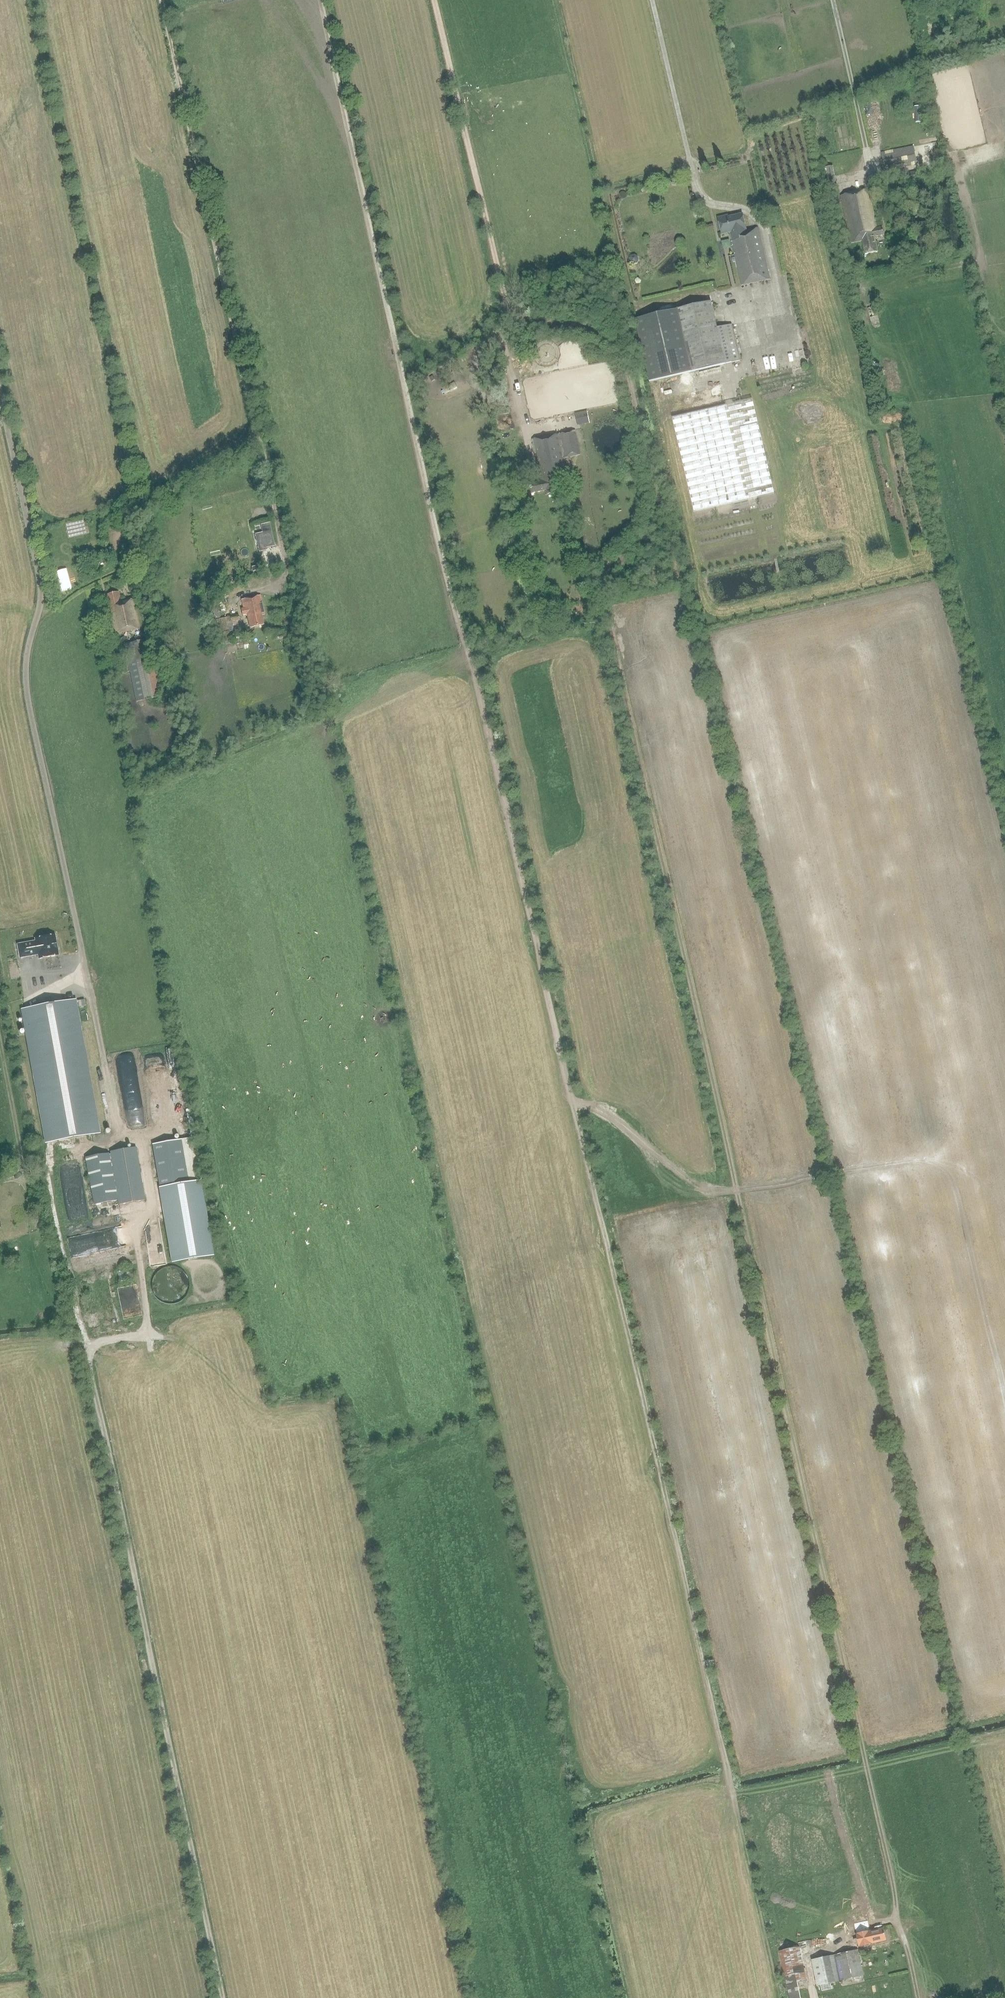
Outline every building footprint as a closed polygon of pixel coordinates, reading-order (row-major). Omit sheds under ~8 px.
[(917,165),(914,146),(881,152),(885,170),(917,165)] [(821,169),(824,187),(836,184),(833,166),(821,169)] [(875,237),(884,235),(882,227),(877,228),(869,190),(840,195),(850,244),(861,242),(864,255),(878,252),(875,237)] [(741,286),(770,279),(758,227),(746,230),(743,214),(728,218),(727,216),(718,218),(722,235),(730,233),(732,242),(731,242),(741,286)] [(717,328),(711,302),(635,320),(649,382),(740,361),(732,325),(717,328)] [(868,309),(870,318),(877,316),(875,307),(868,309)] [(752,399),(672,418),(694,512),(774,493),(752,399)] [(563,458),(580,455),(575,431),(533,440),(542,481),(529,484),(531,493),(546,490),(547,495),(557,493),(554,482),(567,479),(563,458)] [(277,547),(273,529),(256,533),(259,551),(277,547)] [(137,580),(138,588),(151,586),(150,578),(137,580)] [(114,634),(139,628),(132,599),(120,602),(118,592),(107,595),(110,607),(109,608),(114,634)] [(261,615),(264,614),(260,596),(242,600),(244,609),(241,609),(242,615),(246,614),(249,628),(263,625),(261,615)] [(100,624),(107,623),(104,611),(97,612),(100,624)] [(218,634),(229,632),(232,631),(231,629),(233,628),(232,622),(230,616),(216,619),(219,633),(218,633),(218,634)] [(229,632),(218,634),(220,646),(231,644),(229,632)] [(162,696),(157,670),(151,671),(145,640),(124,644),(135,702),(162,696)] [(38,955),(38,959),(58,955),(55,935),(35,939),(35,941),(17,944),(19,958),(38,955)] [(98,1133),(74,1000),(23,1009),(47,1142),(98,1133)] [(153,1144),(160,1188),(188,1183),(181,1139),(153,1144)] [(119,1204),(145,1200),(136,1147),(109,1152),(110,1154),(86,1157),(94,1204),(118,1200),(119,1204)] [(188,1183),(160,1188),(159,1188),(172,1264),(214,1256),(201,1181),(201,1180),(188,1183)] [(69,1237),(73,1257),(106,1250),(102,1230),(69,1237)] [(143,1314),(139,1295),(136,1295),(134,1285),(118,1288),(124,1318),(143,1314)] [(859,1947),(886,1941),(883,1927),(856,1933),(857,1938),(853,1939),(855,1944),(858,1943),(859,1947)] [(779,1951),(789,1997),(802,1997),(798,1982),(807,1980),(800,1946),(779,1951)] [(812,1960),(817,1986),(863,1976),(858,1950),(812,1960)]
